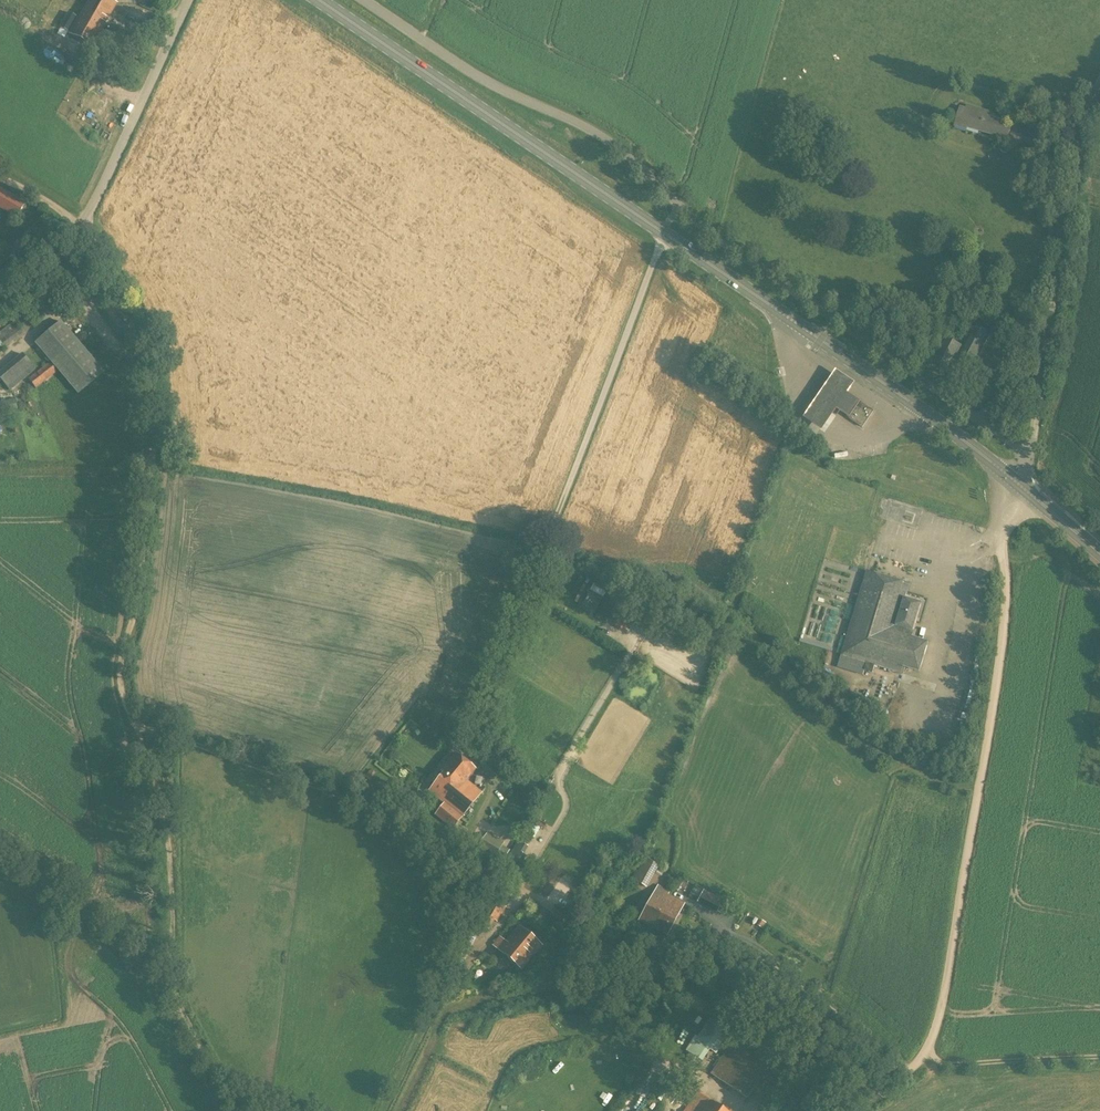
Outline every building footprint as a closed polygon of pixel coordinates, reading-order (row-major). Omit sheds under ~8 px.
[(84,11),(106,23),(117,3),(112,0),(90,0),(84,11)] [(75,28),(71,35),(91,46),(94,47),(106,23),(84,11),(78,23),(75,28)] [(112,50),(109,54),(114,57),(113,58),(124,64),(136,40),(114,26),(104,45),(112,50)] [(988,112),(967,105),(966,109),(961,107),(955,126),(967,130),(968,125),(999,135),(998,138),(1007,140),(1012,123),(997,119),(997,121),(986,117),(988,112)] [(16,218),(26,203),(0,187),(0,208),(16,218)] [(54,280),(41,290),(49,301),(63,290),(54,280)] [(36,298),(22,310),(27,317),(42,305),(36,298)] [(0,332),(0,344),(4,349),(23,334),(14,321),(0,332)] [(83,335),(77,341),(59,321),(35,343),(79,392),(104,370),(94,359),(98,355),(92,348),(94,346),(83,335)] [(963,346),(944,336),(932,360),(950,370),(950,371),(966,379),(991,334),(974,325),(963,346)] [(22,354),(0,372),(0,379),(10,391),(36,370),(22,354)] [(57,372),(49,362),(28,378),(36,388),(57,372)] [(855,382),(836,368),(801,418),(821,431),(837,409),(846,416),(857,400),(847,394),(855,382)] [(846,416),(862,427),(873,411),(857,400),(846,416)] [(873,673),(875,665),(903,673),(905,667),(919,671),(928,642),(911,637),(922,603),(904,598),(909,584),(867,571),(842,654),(837,667),(863,675),(865,670),(873,673)] [(429,791),(444,804),(435,814),(452,829),(481,793),(466,781),(475,770),(455,754),(429,791)] [(477,854),(501,868),(510,853),(502,848),(504,845),(488,835),(477,854)] [(639,921),(651,928),(667,900),(666,899),(669,893),(658,886),(639,921)] [(697,902),(716,913),(723,900),(703,890),(697,902)] [(491,899),(478,925),(489,931),(495,920),(497,922),(506,908),(491,899)] [(667,900),(651,928),(666,936),(682,908),(667,900)] [(464,920),(444,961),(461,970),(481,929),(464,920)] [(519,927),(507,942),(512,947),(514,945),(530,958),(541,945),(519,927)] [(512,947),(507,942),(506,943),(500,938),(493,946),(520,970),(530,958),(514,945),(512,947)] [(598,950),(585,951),(586,967),(596,966),(596,963),(599,963),(598,950)] [(689,1052),(701,1061),(738,1007),(725,999),(689,1052)] [(738,1035),(711,1074),(745,1097),(773,1058),(738,1035)] [(710,1101),(699,1094),(687,1110),(725,1110),(710,1101)]
